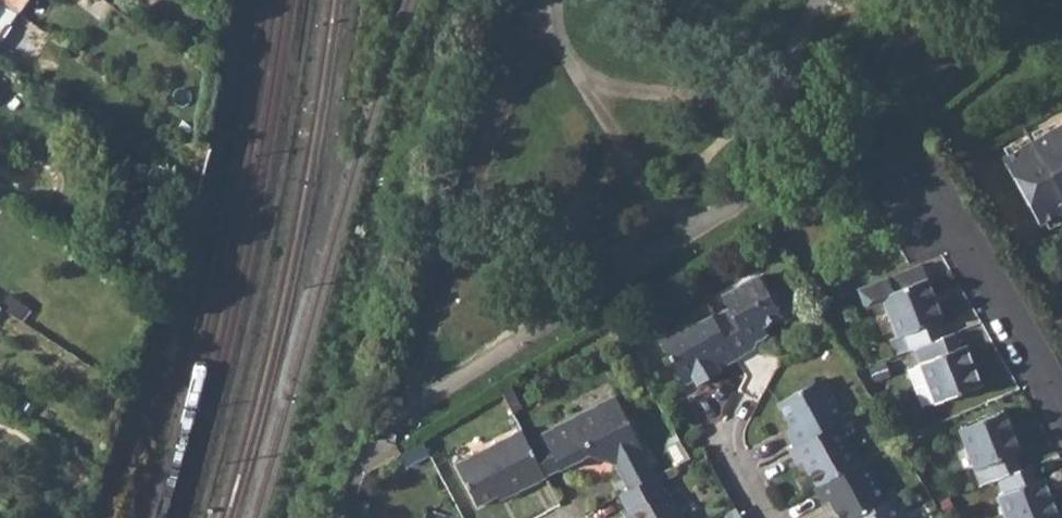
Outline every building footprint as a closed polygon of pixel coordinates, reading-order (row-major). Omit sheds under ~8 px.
[(6,25),(9,27),(19,12),(3,0),(0,0),(0,34),(6,25)] [(19,12),(28,0),(3,0),(19,12)] [(1000,160),(1036,226),(1061,211),(1061,125),(1000,160)] [(889,278),(895,294),(928,281),(922,266),(889,278)] [(916,349),(944,339),(937,322),(945,319),(931,280),(928,281),(895,294),(889,278),(858,289),(866,309),(885,302),(899,337),(892,340),(898,356),(916,349)] [(731,319),(716,327),(718,330),(739,368),(755,359),(750,350),(755,346),(756,340),(784,325),(762,284),(724,305),(731,319)] [(714,324),(697,333),(701,340),(718,330),(716,327),(714,324)] [(739,368),(718,330),(701,340),(697,333),(696,330),(661,350),(685,394),(697,388),(701,396),(722,384),(719,378),(739,368)] [(916,349),(922,366),(937,404),(937,406),(984,389),(970,347),(962,350),(956,334),(944,339),(916,349)] [(925,409),(937,404),(922,366),(910,371),(925,409)] [(790,429),(800,444),(841,419),(847,416),(825,377),(782,402),(796,425),(790,429)] [(609,394),(520,442),(537,475),(553,469),(582,452),(607,461),(622,488),(648,475),(634,448),(637,447),(609,394)] [(999,480),(1023,471),(1017,456),(1023,454),(1008,414),(963,431),(978,472),(985,469),(991,483),(999,480)] [(809,460),(822,485),(864,460),(841,419),(800,444),(795,447),(803,463),(809,460)] [(446,464),(469,505),(499,489),(502,494),(537,475),(520,442),(513,428),(446,464)] [(680,457),(666,433),(659,437),(655,444),(667,464),(680,457)] [(391,455),(398,467),(420,453),(413,441),(406,445),(391,455)] [(891,499),(867,458),(864,460),(822,485),(820,486),(830,503),(835,500),(845,517),(859,517),(891,499)] [(999,480),(1006,495),(999,497),(1008,517),(1060,517),(1046,479),(1039,482),(1034,467),(1023,471),(999,480)] [(659,492),(648,475),(622,488),(610,495),(621,513),(619,515),(620,517),(674,517),(659,492)] [(896,496),(891,499),(859,517),(909,517),(896,496)] [(717,517),(734,517),(729,507),(715,515),(717,517)]
